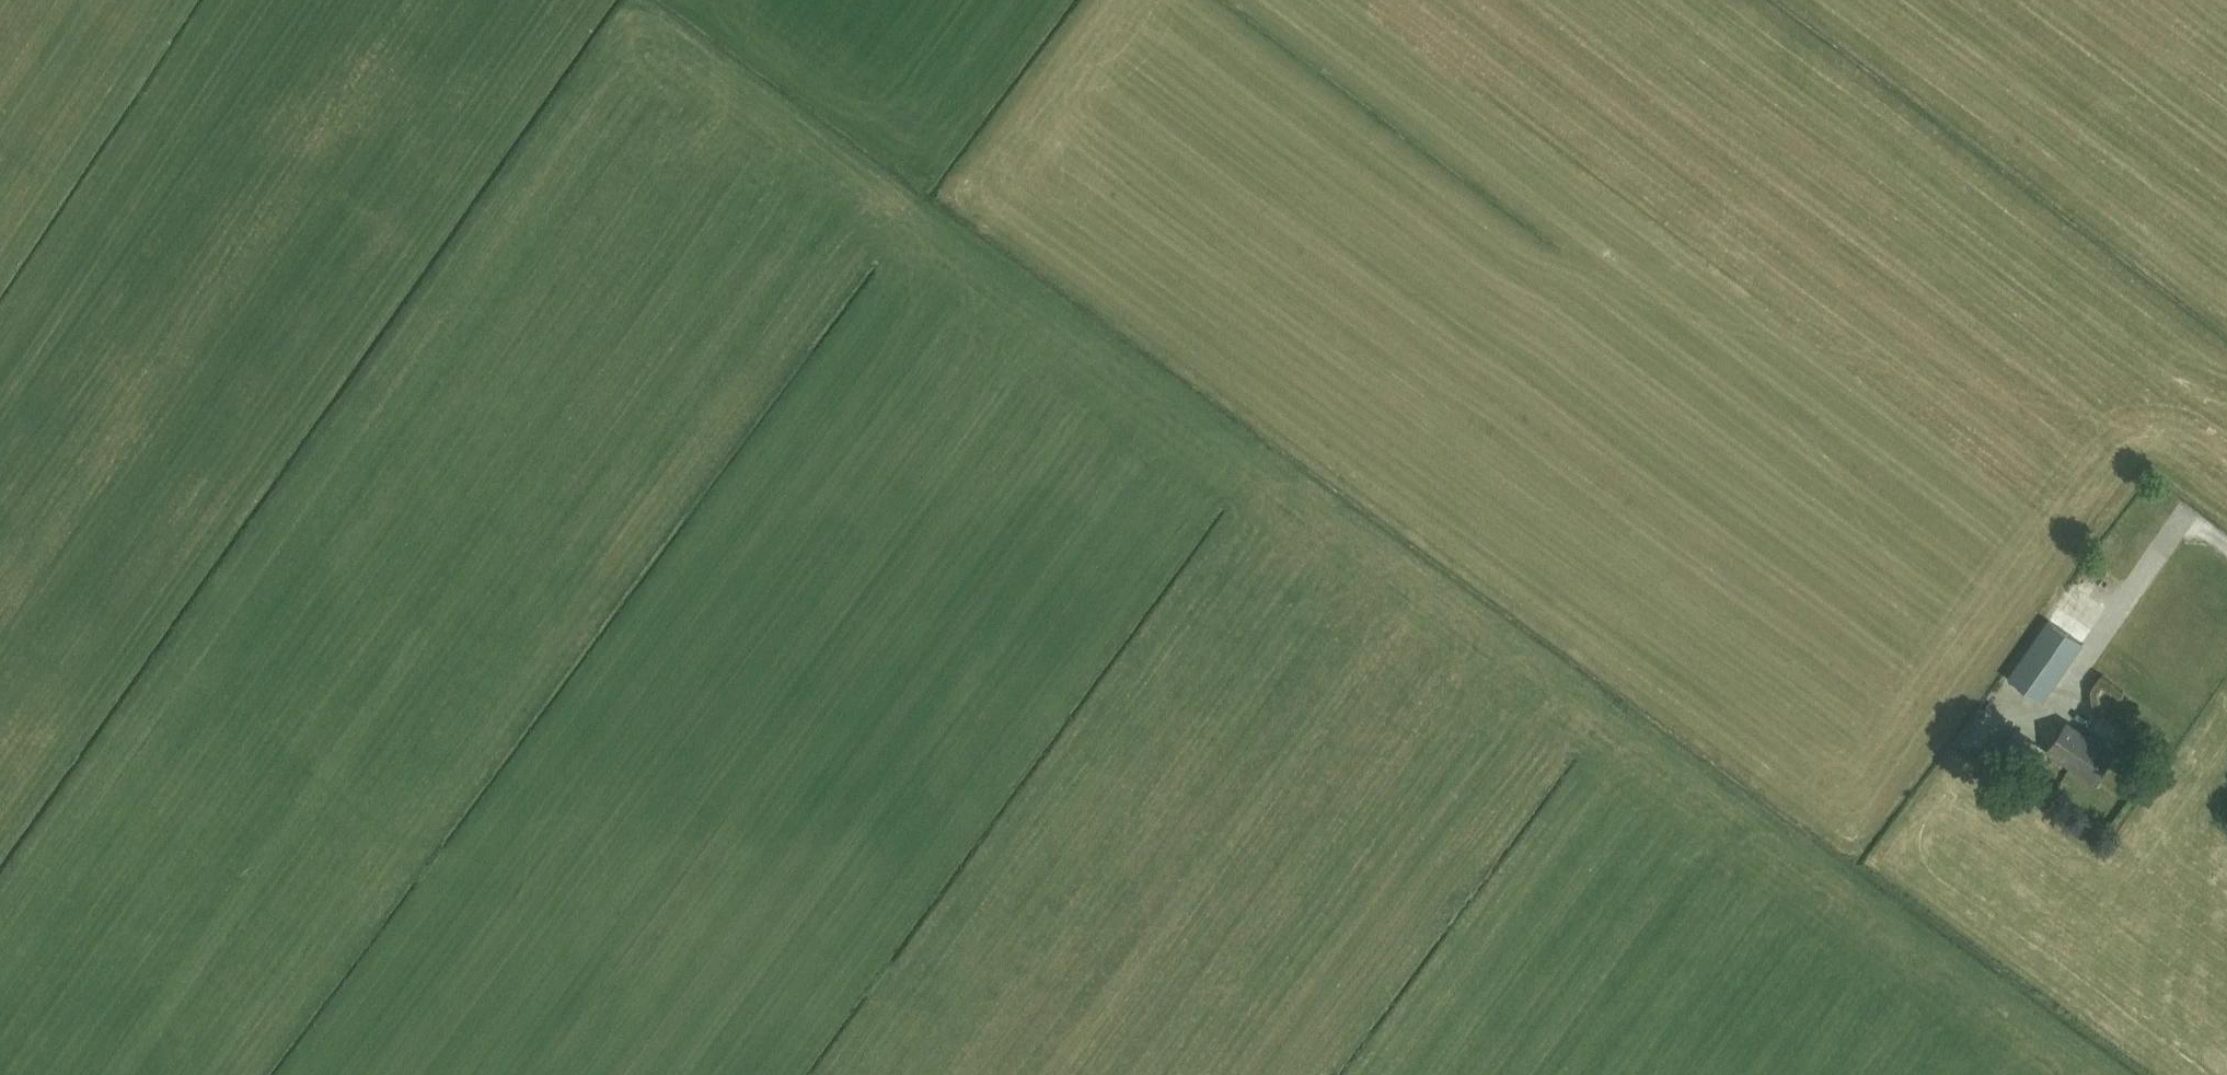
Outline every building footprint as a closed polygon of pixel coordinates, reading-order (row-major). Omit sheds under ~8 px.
[(2072,609),(2097,634),(2113,618),(2089,593),(2072,609)] [(2066,647),(2078,633),(2059,615),(2046,629),(2066,647)] [(2008,678),(2041,701),(2069,661),(2036,638),(2008,678)] [(2066,723),(2047,749),(2092,780),(2113,750),(2097,739),(2094,742),(2066,723)]
